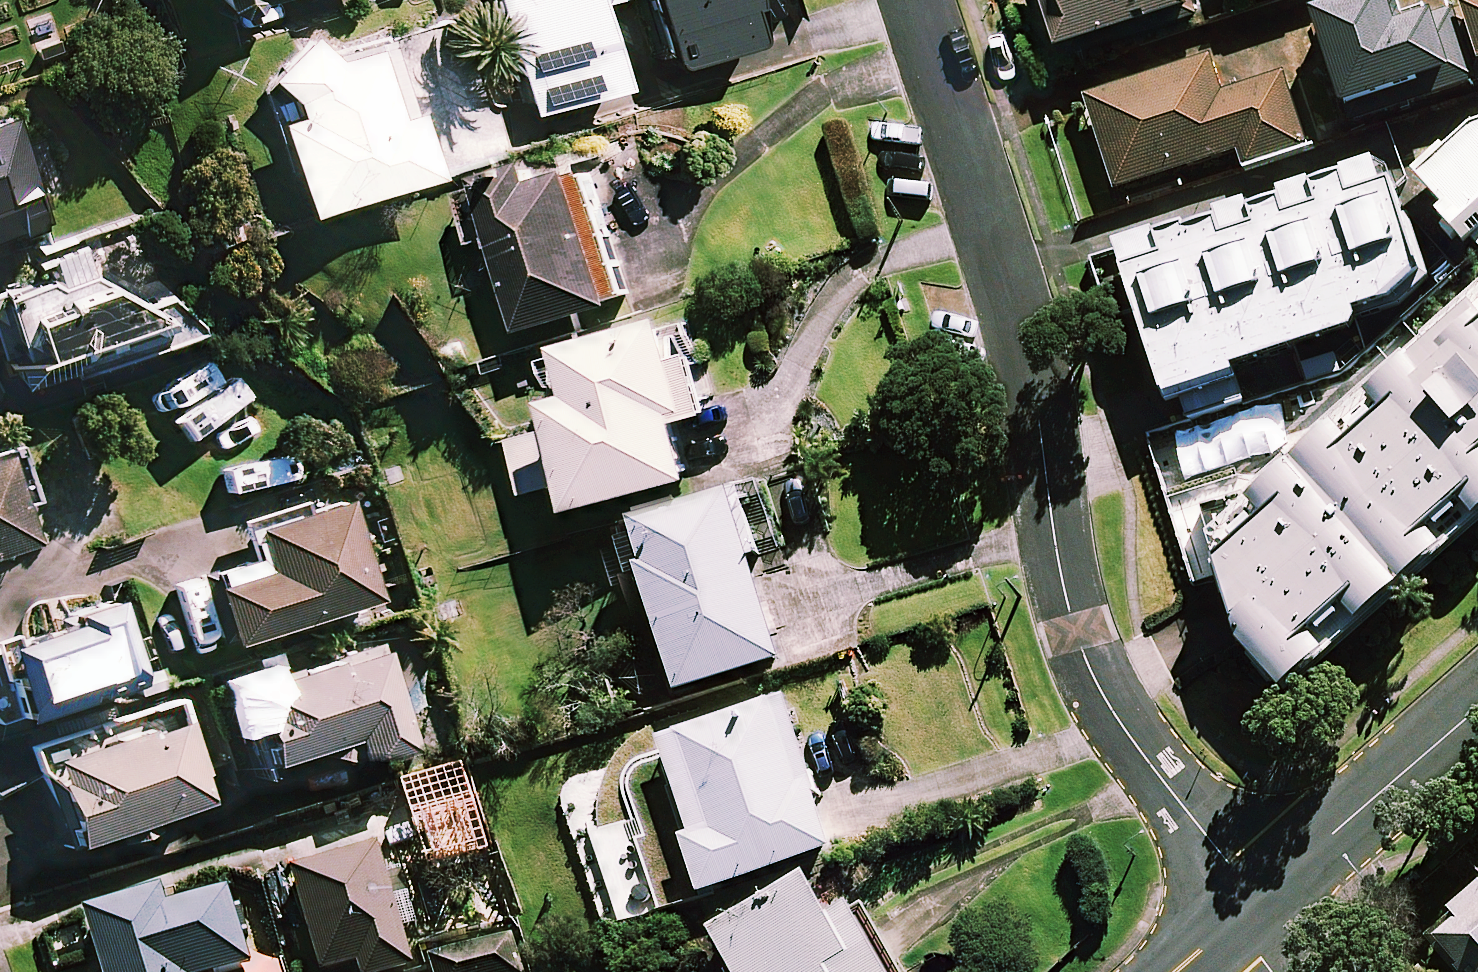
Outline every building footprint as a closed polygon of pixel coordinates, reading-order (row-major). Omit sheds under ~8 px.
[(600,0),(498,0),(534,107),(625,76),(600,0)] [(750,0),(660,0),(677,56),(759,31),(750,0)] [(1068,60),(1201,17),(1196,0),(1048,0),(1068,60)] [(1311,22),(1343,121),(1349,119),(1353,131),(1477,91),(1477,90),(1455,20),(1400,38),(1387,0),(1380,0),(1311,22)] [(1459,16),(1477,74),(1477,10),(1459,16)] [(467,16),(393,40),(390,32),(335,50),(311,29),(273,72),(309,105),(283,117),(311,205),(442,162),(445,170),(510,149),(473,35),(467,16)] [(1210,62),(1083,103),(1114,199),(1236,160),(1241,175),(1308,153),(1284,81),(1222,101),(1210,62)] [(17,110),(0,114),(0,230),(47,216),(17,110)] [(1447,207),(1438,215),(1466,247),(1475,239),(1477,243),(1477,125),(1477,126),(1452,147),(1449,144),(1417,172),(1447,207)] [(1395,305),(1430,269),(1402,178),(1385,183),(1378,162),(1347,172),(1348,175),(1317,185),(1316,181),(1279,192),(1282,202),(1258,210),(1256,201),(1221,211),(1223,218),(1164,237),(1162,231),(1123,243),(1174,405),(1189,400),(1195,418),(1247,401),(1236,367),(1362,327),(1359,316),(1395,305)] [(618,302),(577,165),(464,199),(477,244),(501,236),(529,329),(618,302)] [(153,283),(136,287),(110,273),(98,238),(52,253),(59,273),(0,291),(0,338),(14,382),(132,344),(210,322),(153,283)] [(1403,356),(1394,346),(1208,514),(1243,644),(1289,695),(1477,525),(1477,286),(1403,356)] [(556,398),(563,421),(509,435),(524,493),(578,479),(585,505),(702,474),(687,418),(717,410),(701,350),(684,355),(674,317),(568,345),(581,391),(556,398)] [(0,455),(0,545),(26,537),(0,455)] [(786,660),(736,492),(618,527),(630,570),(647,565),(684,691),(786,660)] [(370,597),(339,496),(245,525),(254,555),(203,571),(224,641),(370,597)] [(17,717),(132,681),(137,695),(162,688),(156,667),(132,675),(108,595),(51,612),(53,622),(0,638),(0,661),(17,717)] [(262,762),(306,748),(353,764),(408,746),(375,641),(237,685),(262,762)] [(839,848),(791,698),(665,738),(694,832),(684,835),(702,891),(839,848)] [(69,839),(119,825),(122,837),(154,828),(151,816),(207,800),(179,703),(41,742),(33,745),(41,771),(49,769),(69,839)] [(492,846),(465,764),(403,785),(431,867),(492,846)] [(378,844),(292,869),(323,971),(334,971),(358,965),(360,971),(401,971),(415,968),(378,844)] [(809,873),(714,927),(739,971),(895,971),(857,904),(834,917),(809,873)] [(1428,926),(1467,971),(1477,971),(1477,884),(1428,926)] [(240,966),(242,971),(280,971),(274,951),(249,958),(228,887),(167,905),(161,889),(86,912),(104,971),(221,971),(240,966)] [(497,935),(428,956),(433,971),(508,971),(497,935)]
